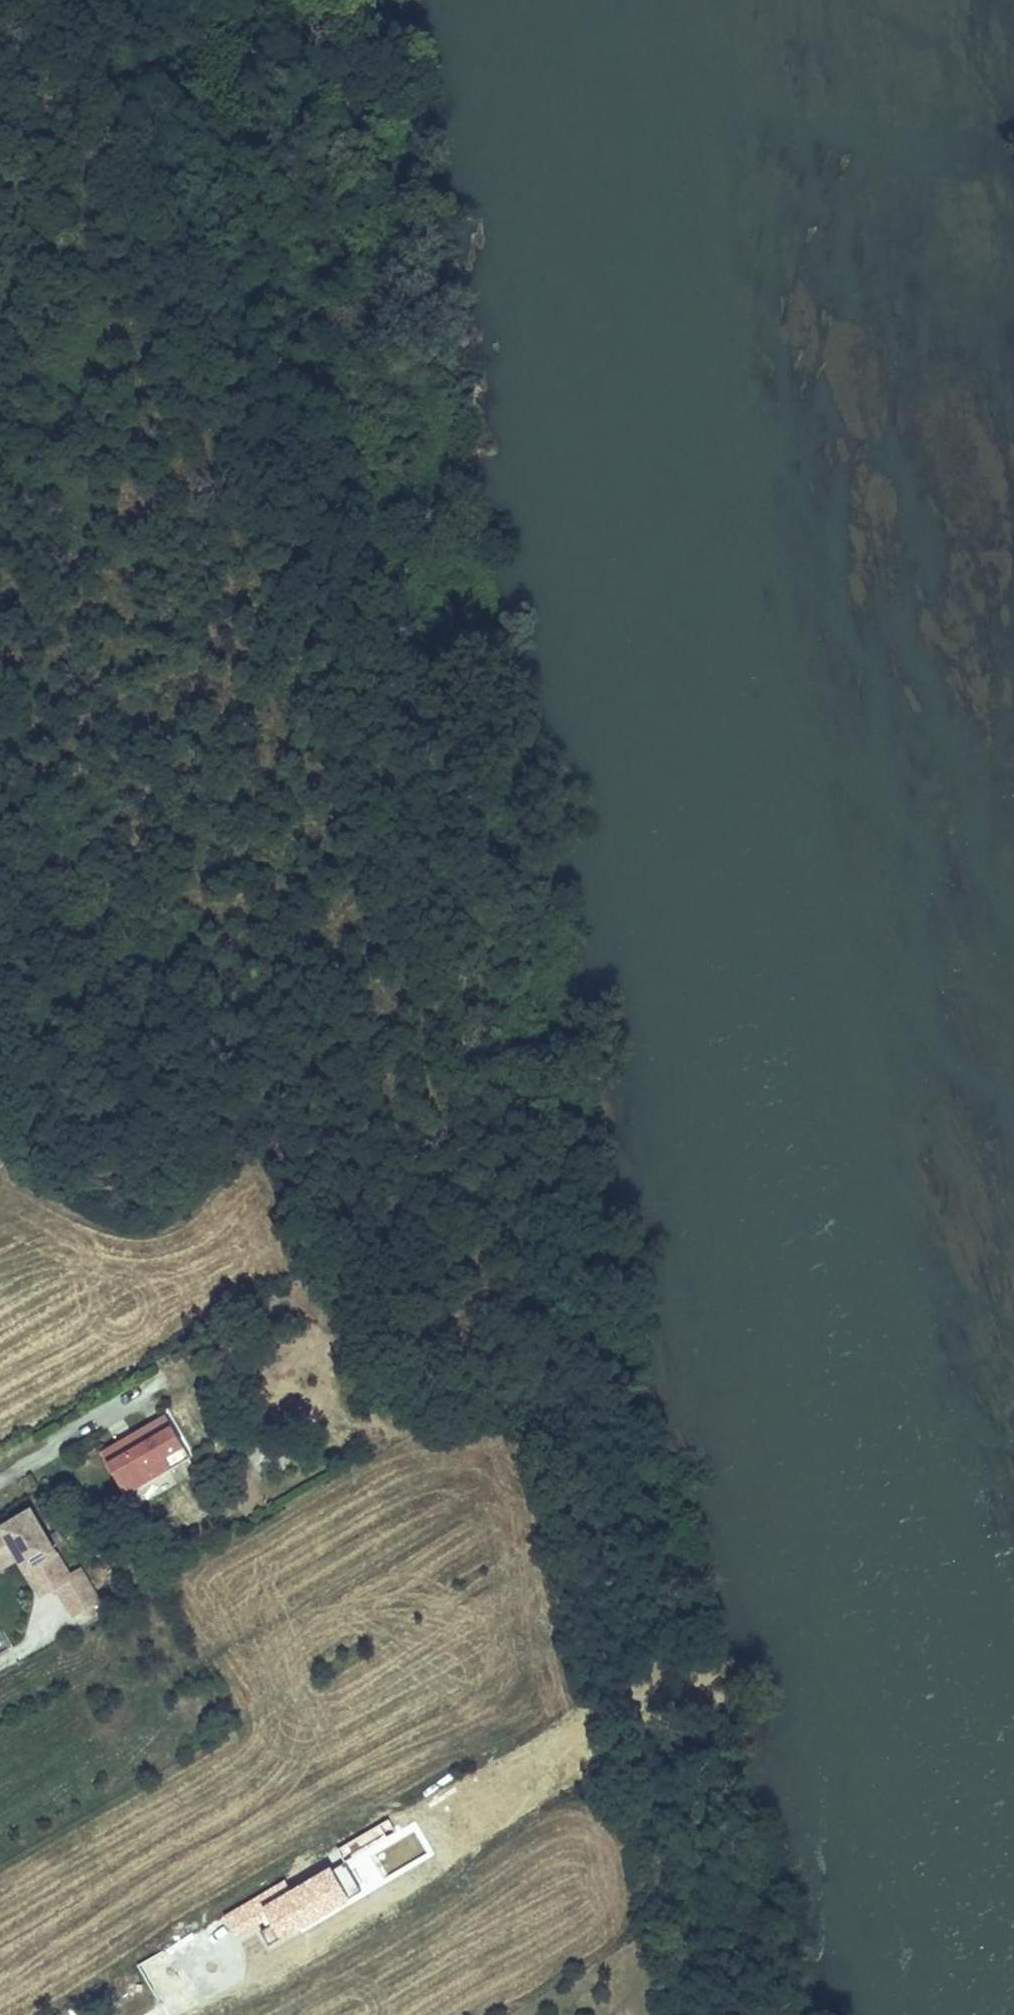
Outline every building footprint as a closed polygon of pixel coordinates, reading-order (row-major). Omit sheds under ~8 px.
[(147,1428),(103,1454),(126,1492),(190,1454),(164,1412),(144,1423),(147,1428)] [(100,1449),(103,1454),(147,1428),(144,1423),(100,1449)] [(618,1444),(610,1446),(612,1454),(620,1452),(618,1444)] [(0,1528),(0,1552),(13,1545),(19,1555),(27,1569),(32,1566),(36,1573),(31,1575),(42,1594),(57,1584),(74,1613),(101,1598),(83,1568),(70,1576),(31,1510),(0,1528)] [(19,1555),(13,1545),(0,1552),(0,1567),(19,1555)] [(32,1566),(27,1569),(31,1575),(36,1573),(32,1566)]
